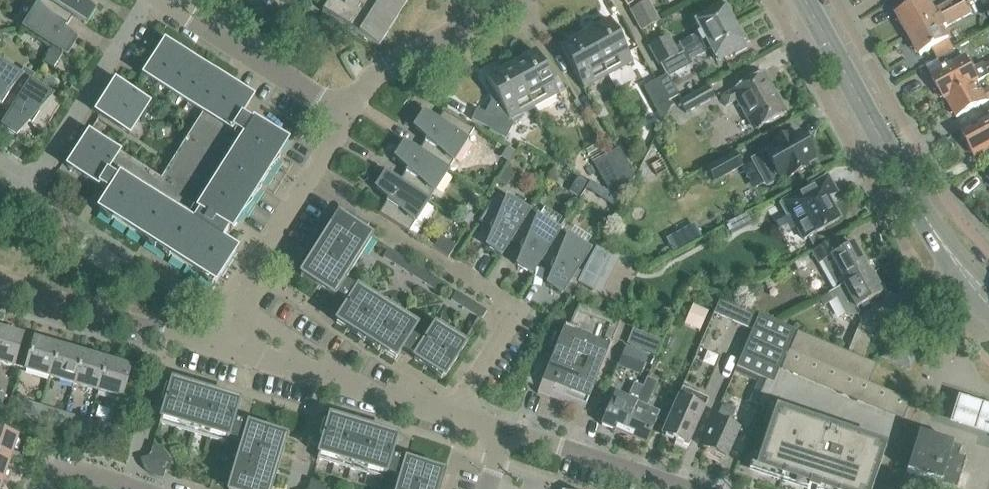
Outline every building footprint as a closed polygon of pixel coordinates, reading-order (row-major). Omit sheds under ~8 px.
[(64,55),(67,56),(76,42),(64,31),(73,17),(45,0),(42,0),(24,29),(53,48),(58,51),(64,55)] [(84,0),(45,0),(73,17),(86,26),(95,12),(83,1),(84,0)] [(378,48),(408,0),(348,0),(343,8),(330,0),(329,0),(322,12),(378,48)] [(909,35),(956,9),(951,0),(933,10),(927,0),(922,0),(898,13),(900,16),(898,19),(901,26),(904,26),(909,35)] [(647,2),(630,12),(640,31),(658,21),(647,2)] [(684,43),(688,50),(733,26),(720,3),(709,9),(710,11),(693,20),(701,34),(684,43)] [(956,9),(909,35),(915,44),(913,47),(916,52),(919,52),(921,55),(932,49),(938,61),(954,51),(955,51),(949,39),(944,30),(972,16),(969,11),(965,4),(956,9)] [(610,22),(585,36),(608,77),(632,64),(610,22)] [(733,26),(688,50),(693,59),(709,50),(717,63),(734,54),(735,55),(746,50),(733,26)] [(659,66),(677,56),(667,35),(648,45),(659,66)] [(608,77),(585,36),(561,49),(584,91),(608,77)] [(89,134),(67,168),(109,194),(98,212),(214,286),(236,252),(221,243),(228,231),(231,233),(286,145),(241,117),(250,102),(236,94),(238,90),(164,43),(143,77),(202,114),(160,180),(89,134)] [(53,48),(44,62),(55,69),(64,55),(58,51),(53,48)] [(946,100),(976,83),(988,76),(988,63),(984,65),(983,64),(972,70),(966,58),(955,64),(951,58),(956,55),(954,51),(938,61),(944,71),(932,78),(944,100),(946,100)] [(535,53),(510,66),(533,109),(558,95),(535,53)] [(11,114),(30,84),(0,65),(0,107),(11,114)] [(533,109),(510,66),(486,79),(494,96),(488,99),(490,103),(484,115),(477,111),(472,122),(490,132),(490,133),(504,141),(512,127),(509,122),(533,109)] [(734,90),(735,91),(721,98),(726,107),(737,101),(745,117),(748,116),(757,132),(784,117),(774,100),(777,98),(764,74),(734,90)] [(666,76),(655,82),(667,104),(678,98),(666,76)] [(667,104),(655,82),(643,89),(663,124),(671,110),(667,104)] [(115,83),(96,113),(129,135),(149,104),(115,83)] [(946,100),(956,119),(987,102),(986,101),(988,99),(988,89),(982,93),(976,83),(946,100)] [(11,114),(3,127),(17,136),(28,124),(43,134),(62,104),(30,84),(11,114)] [(680,107),(688,120),(715,105),(707,92),(680,107)] [(443,112),(437,123),(423,114),(414,128),(426,139),(417,153),(447,172),(466,141),(472,131),(443,112)] [(968,144),(967,147),(971,154),(973,154),(974,156),(988,148),(988,119),(962,134),(968,144)] [(763,153),(764,154),(755,159),(754,164),(764,183),(769,184),(778,179),(779,181),(785,178),(786,179),(808,167),(808,165),(814,162),(798,133),(792,137),(791,135),(769,148),(769,149),(763,153)] [(447,172),(417,153),(404,144),(395,159),(407,170),(398,183),(428,203),(447,172)] [(515,153),(507,148),(500,158),(508,163),(515,153)] [(619,151),(606,158),(625,194),(626,193),(634,179),(619,151)] [(706,169),(713,182),(741,167),(734,154),(706,169)] [(552,159),(551,164),(568,173),(559,156),(552,159)] [(670,171),(663,157),(650,164),(657,177),(670,171)] [(625,194),(606,158),(593,165),(609,195),(617,200),(625,194)] [(498,181),(507,187),(515,173),(506,167),(498,181)] [(398,184),(398,183),(385,175),(376,189),(388,200),(378,215),(408,234),(428,203),(398,184)] [(827,199),(836,194),(826,176),(781,202),(782,202),(778,204),(785,216),(789,214),(804,242),(840,221),(827,199)] [(568,192),(577,197),(586,183),(577,178),(568,192)] [(603,190),(589,183),(585,190),(599,197),(603,190)] [(469,197),(482,205),(487,198),(474,189),(469,197)] [(501,256),(509,243),(528,213),(497,193),(478,223),(493,232),(487,247),(501,256)] [(464,211),(458,221),(467,226),(473,217),(464,211)] [(528,213),(509,243),(523,252),(517,266),(531,275),(540,262),(558,232),(528,213)] [(746,216),(725,227),(730,236),(751,225),(746,216)] [(371,239),(337,218),(300,277),(334,299),(335,297),(347,305),(335,324),(395,362),(401,352),(414,360),(413,361),(443,380),(467,343),(437,324),(422,346),(410,338),(418,324),(359,287),(356,291),(343,283),(371,239)] [(558,232),(540,262),(554,271),(548,286),(562,295),(589,251),(558,232)] [(432,250),(448,260),(456,247),(440,237),(432,250)] [(833,292),(867,273),(851,244),(840,250),(834,239),(811,251),(833,292)] [(667,248),(660,252),(664,258),(670,254),(667,248)] [(443,285),(388,250),(383,258),(438,293),(443,285)] [(883,295),(870,271),(867,273),(833,292),(820,299),(824,306),(836,300),(844,316),(848,318),(852,318),(859,314),(857,310),(883,295)] [(741,292),(747,303),(758,298),(753,286),(741,292)] [(450,301),(481,321),(487,312),(456,293),(450,301)] [(721,301),(714,316),(748,330),(732,368),(735,370),(760,380),(771,386),(795,332),(721,301)] [(707,313),(692,306),(687,317),(702,324),(707,313)] [(539,387),(536,396),(548,401),(551,394),(585,408),(607,351),(612,353),(616,344),(612,343),(619,325),(577,308),(568,330),(563,328),(553,353),(543,349),(525,382),(539,387)] [(849,352),(864,358),(875,327),(861,321),(849,352)] [(14,369),(23,338),(0,331),(0,365),(14,369)] [(804,336),(796,333),(788,352),(797,355),(799,349),(804,336)] [(804,336),(799,349),(807,352),(812,340),(804,336)] [(648,337),(642,352),(657,358),(663,343),(648,337)] [(812,340),(807,352),(815,355),(821,343),(812,340)] [(25,373),(50,380),(59,349),(34,342),(25,373)] [(821,343),(815,355),(823,359),(829,346),(821,343)] [(829,346),(823,359),(832,362),(837,350),(829,346)] [(647,356),(625,347),(618,366),(640,374),(647,356)] [(889,347),(884,360),(909,371),(914,357),(889,347)] [(50,380),(73,387),(83,356),(59,349),(50,380)] [(837,350),(832,362),(840,365),(845,353),(837,350)] [(845,353),(840,365),(848,369),(853,356),(845,353)] [(73,387),(97,394),(106,363),(83,356),(73,387)] [(853,356),(848,369),(856,372),(861,360),(853,356)] [(869,363),(861,360),(856,372),(852,380),(861,383),(869,363)] [(106,363),(97,394),(122,402),(131,371),(106,363)] [(646,380),(642,390),(622,436),(645,445),(659,413),(646,408),(656,384),(646,380)] [(761,410),(771,386),(760,380),(749,404),(761,410)] [(159,425),(226,445),(227,441),(242,446),(229,488),(271,488),(285,439),(233,423),(239,403),(171,383),(169,390),(165,389),(160,403),(165,404),(159,425)] [(622,436),(642,390),(634,386),(628,400),(614,394),(600,427),(622,436)] [(661,435),(686,447),(707,401),(682,389),(661,435)] [(961,395),(951,424),(988,438),(988,405),(961,395)] [(42,407),(26,403),(23,413),(38,418),(42,407)] [(739,431),(728,426),(735,412),(724,407),(717,422),(715,421),(702,450),(726,460),(739,431)] [(65,415),(50,410),(47,421),(62,425),(65,415)] [(772,412),(756,460),(758,460),(756,467),(762,470),(761,473),(763,474),(766,467),(782,472),(780,479),(782,480),(785,473),(810,482),(807,488),(810,488),(811,486),(817,488),(816,488),(819,488),(820,485),(832,488),(872,488),(885,450),(836,434),(837,433),(835,433),(833,440),(827,438),(829,431),(828,430),(828,431),(772,412)] [(89,422),(74,417),(70,428),(86,433),(89,422)] [(316,461),(383,481),(385,477),(399,481),(397,488),(439,488),(443,474),(390,459),(396,439),(329,419),(327,426),(322,425),(318,439),(323,440),(316,461)] [(113,429),(97,425),(94,435),(109,440),(113,429)] [(11,462),(19,439),(0,432),(0,458),(11,462)] [(905,473),(956,488),(965,458),(957,456),(960,447),(918,434),(905,473)] [(155,447),(153,446),(150,454),(148,458),(140,460),(140,463),(141,466),(143,469),(144,470),(145,472),(147,474),(149,475),(151,477),(153,478),(155,479),(157,479),(159,480),(163,480),(165,473),(173,475),(173,473),(173,471),(173,468),(173,465),(172,462),(171,460),(169,458),(168,456),(166,454),(165,452),(163,451),(161,450),(159,449),(157,448),(155,447)] [(3,485),(11,462),(0,458),(0,484),(3,485)]
